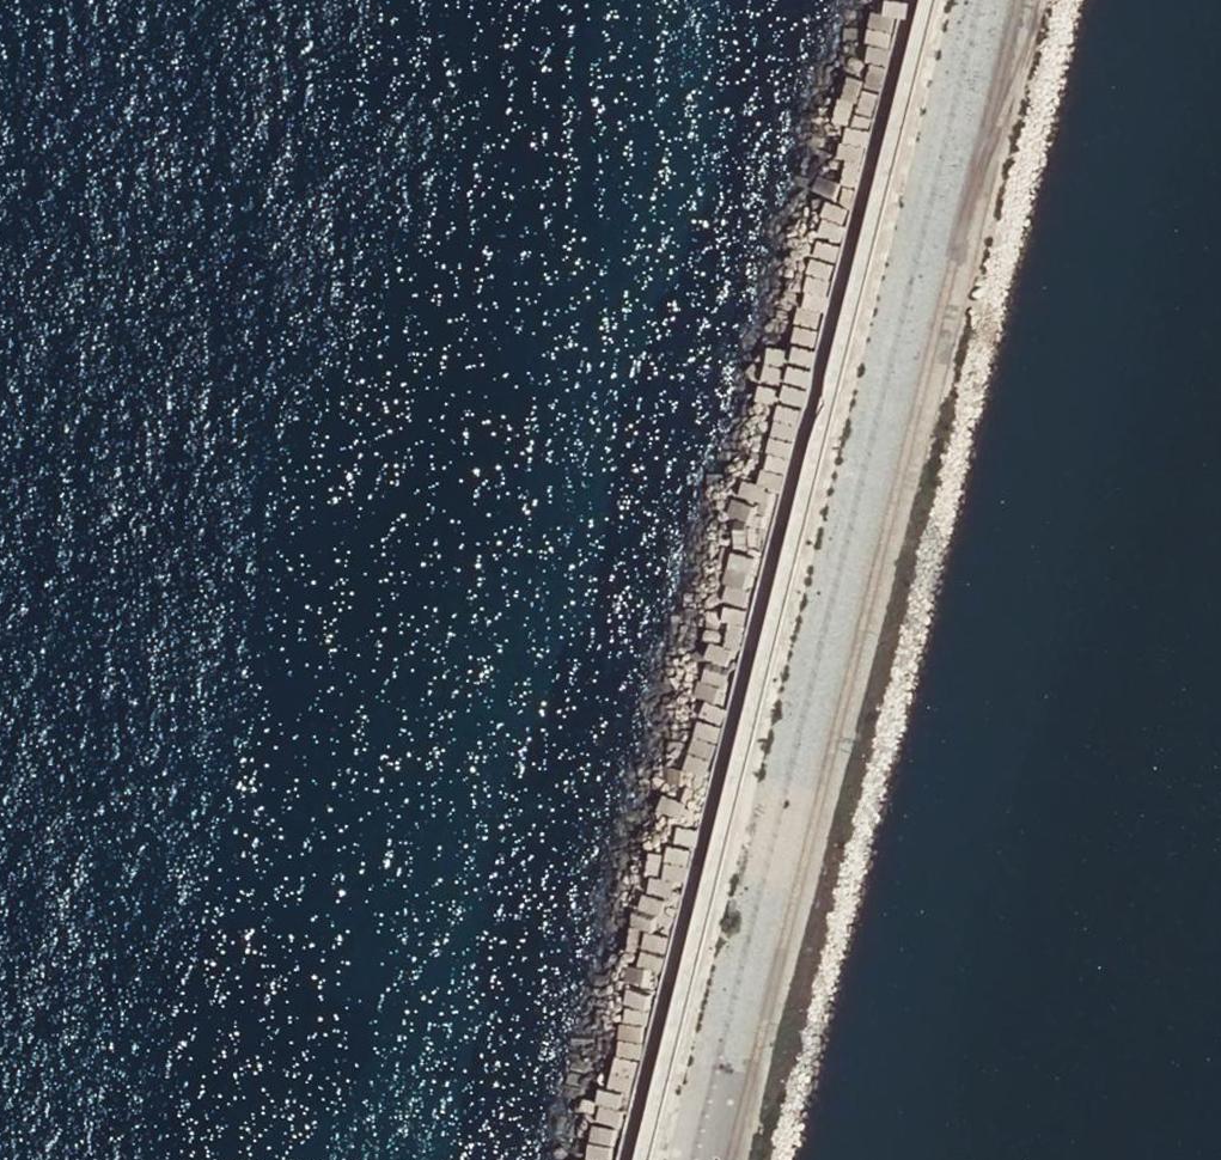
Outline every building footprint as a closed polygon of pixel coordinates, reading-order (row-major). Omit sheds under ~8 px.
[(937,0),(919,0),(630,1159),(650,1159),(937,0)]
